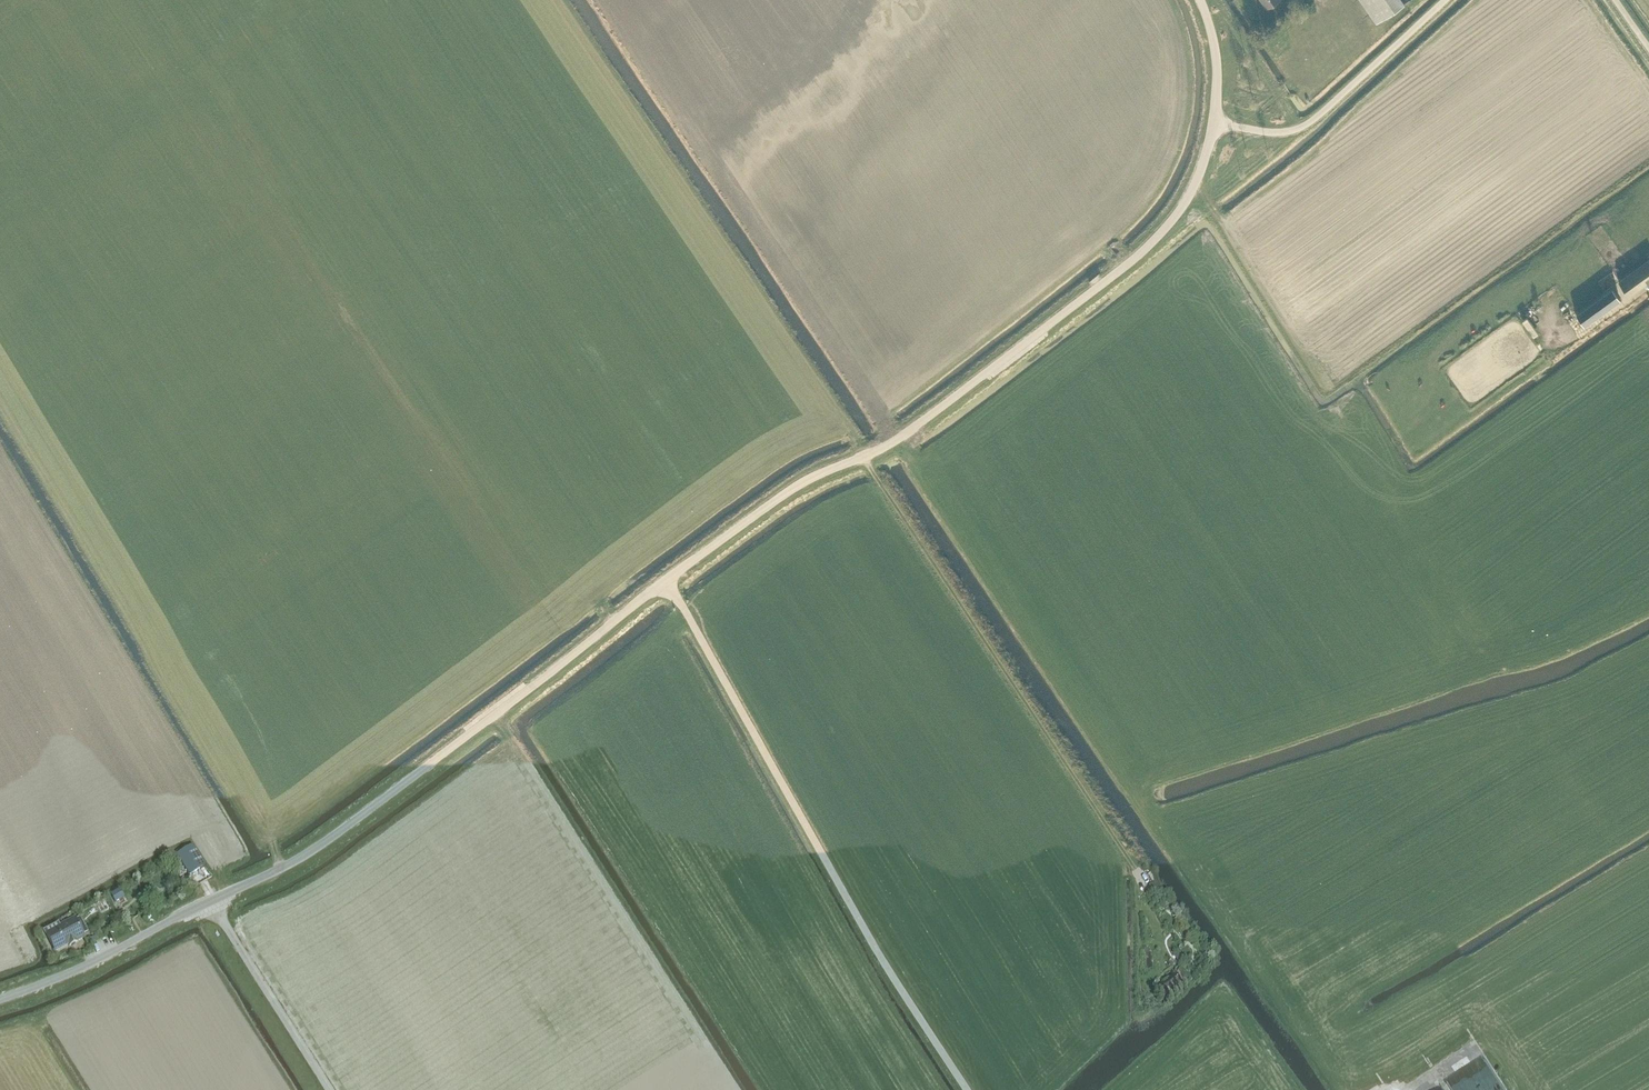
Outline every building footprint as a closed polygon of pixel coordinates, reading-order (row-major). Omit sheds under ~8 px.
[(1376,22),(1404,3),(1402,0),(1360,0),(1376,22)] [(1641,266),(1619,282),(1629,296),(1639,288),(1648,281),(1648,260),(1641,266)] [(1614,284),(1577,309),(1586,321),(1623,296),(1614,284)] [(192,844),(176,854),(189,875),(205,865),(192,844)] [(170,862),(175,870),(180,867),(175,859),(170,862)] [(167,874),(169,873),(172,871),(169,866),(166,867),(160,870),(166,881),(170,879),(167,874)] [(185,884),(193,879),(190,874),(182,879),(185,884)] [(1168,901),(1156,884),(1155,882),(1149,885),(1152,890),(1148,893),(1152,899),(1156,897),(1161,905),(1168,901)] [(123,897),(119,891),(111,896),(115,902),(123,897)] [(111,900),(110,897),(102,902),(106,908),(111,905),(109,901),(111,900)] [(45,930),(49,938),(55,950),(68,942),(70,945),(86,937),(75,916),(59,924),(58,923),(45,930)] [(1174,923),(1184,937),(1191,932),(1182,918),(1174,923)] [(1175,971),(1176,972),(1183,981),(1189,977),(1185,973),(1191,969),(1186,962),(1181,966),(1180,965),(1175,969),(1175,971)] [(1172,1000),(1168,995),(1182,984),(1177,979),(1180,977),(1176,972),(1156,987),(1168,1003),(1172,1000)]
